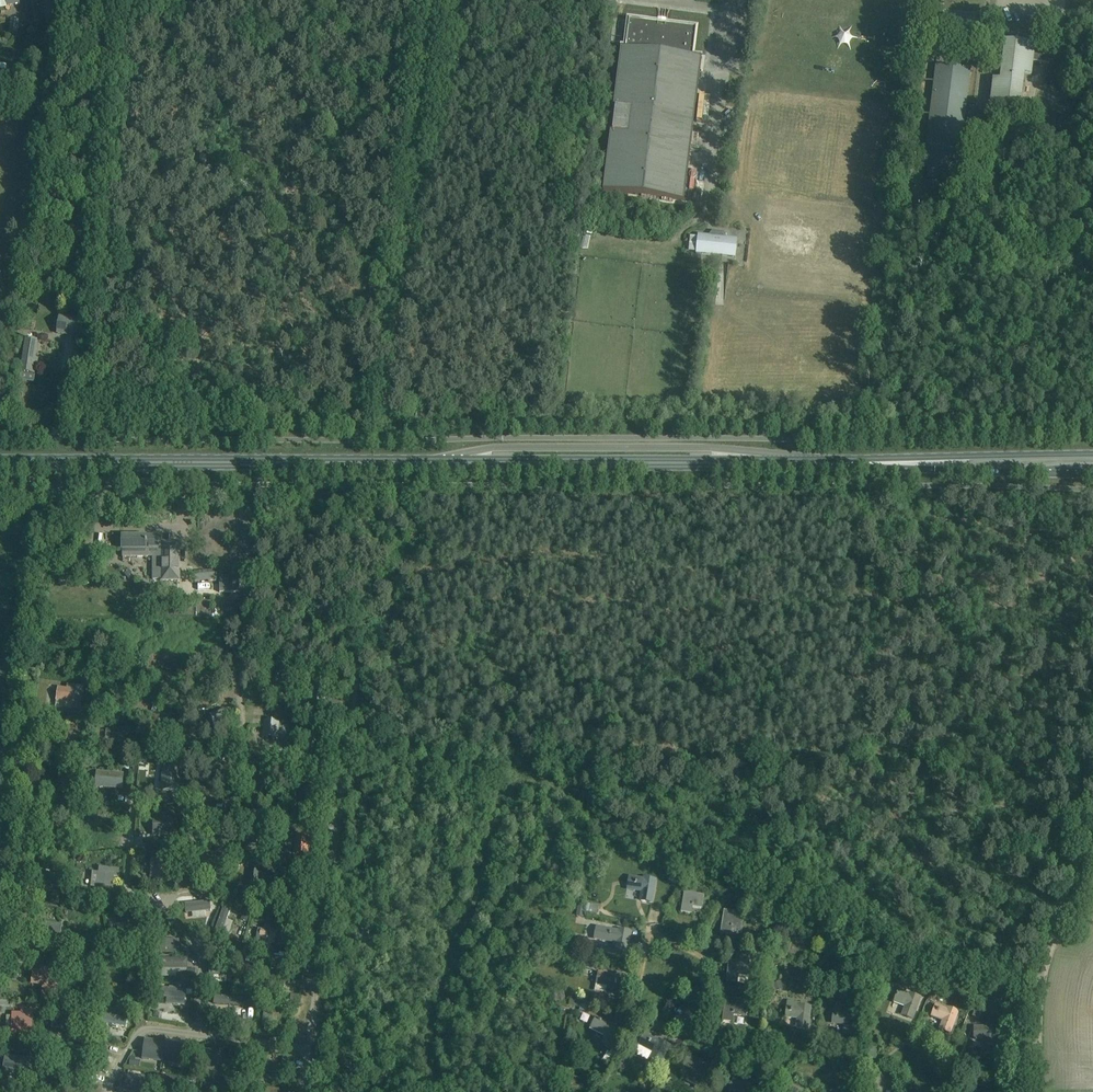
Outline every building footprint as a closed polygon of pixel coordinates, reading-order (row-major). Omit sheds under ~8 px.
[(30,25),(43,23),(39,0),(25,0),(30,25)] [(684,200),(700,68),(702,57),(692,56),(695,28),(629,20),(626,48),(620,47),(603,190),(684,200)] [(1051,47),(1045,47),(1035,45),(1005,42),(1001,72),(1003,72),(1002,81),(993,80),(989,110),(1020,113),(1024,75),(1031,76),(1033,62),(1043,63),(1049,64),(1051,47)] [(970,70),(966,69),(941,66),(940,75),(935,74),(924,169),(928,169),(927,178),(953,181),(954,172),(958,173),(970,70)] [(10,89),(9,100),(8,104),(8,106),(17,107),(19,89),(10,88),(10,89)] [(0,89),(0,100),(8,100),(9,89),(0,89)] [(735,258),(737,239),(727,237),(724,232),(712,231),(709,236),(698,234),(696,253),(735,258)] [(85,298),(87,283),(79,282),(77,296),(85,298)] [(69,316),(66,335),(78,337),(81,318),(69,316)] [(35,375),(38,359),(35,359),(37,341),(32,340),(32,339),(29,339),(29,340),(26,339),(23,362),(21,373),(35,375)] [(122,537),(122,549),(123,549),(123,553),(123,557),(153,557),(153,579),(179,579),(179,543),(176,543),(163,543),(163,545),(160,545),(160,537),(122,537)] [(194,581),(216,580),(215,570),(194,572),(194,581)] [(240,578),(219,579),(220,592),(240,592),(240,578)] [(82,689),(82,685),(67,683),(66,687),(57,686),(55,701),(70,703),(69,708),(80,709),(80,707),(82,689)] [(84,707),(82,715),(91,716),(92,709),(84,707)] [(217,726),(238,721),(234,707),(214,712),(217,726)] [(277,738),(279,720),(264,718),(262,737),(277,738)] [(136,736),(138,721),(128,720),(127,726),(120,726),(120,729),(112,729),(110,747),(125,749),(127,736),(136,736)] [(179,743),(180,721),(167,721),(166,743),(179,743)] [(81,733),(73,733),(73,731),(66,731),(66,749),(73,749),(73,753),(81,753),(81,733)] [(155,745),(154,756),(162,757),(164,746),(155,745)] [(231,779),(232,758),(215,757),(213,777),(231,779)] [(179,792),(181,768),(162,767),(160,790),(179,792)] [(122,789),(123,773),(96,771),(95,787),(122,789)] [(313,803),(315,784),(300,783),(298,802),(313,803)] [(153,835),(175,835),(175,816),(153,816),(153,835)] [(309,853),(310,834),(293,833),(292,852),(309,853)] [(224,858),(224,853),(211,851),(210,856),(206,855),(206,857),(201,857),(200,865),(205,865),(204,873),(222,875),(224,858)] [(173,857),(151,856),(150,879),(173,881),(173,857)] [(91,871),(90,886),(96,887),(113,889),(114,876),(119,877),(119,868),(98,866),(98,872),(91,871)] [(260,889),(262,870),(246,869),(245,888),(260,889)] [(59,893),(61,874),(43,871),(42,873),(41,873),(40,879),(45,880),(43,891),(59,893)] [(644,879),(636,878),(634,889),(642,891),(641,900),(652,902),(655,880),(644,878),(644,879)] [(692,914),(692,913),(691,913),(692,906),(702,909),(704,898),(704,895),(684,892),(681,912),(692,914)] [(186,913),(210,910),(210,901),(185,903),(186,913)] [(591,904),(590,912),(596,914),(598,905),(591,904)] [(578,905),(576,915),(583,917),(585,907),(578,905)] [(222,909),(212,938),(219,941),(229,911),(222,909)] [(722,923),(720,934),(730,935),(731,929),(740,930),(741,930),(743,920),(744,917),(744,913),(724,910),(724,914),(722,923)] [(59,941),(62,924),(46,922),(46,924),(40,923),(38,937),(59,941)] [(270,928),(271,925),(264,923),(263,928),(258,928),(256,939),(262,940),(261,949),(265,950),(264,955),(270,956),(271,949),(272,944),(274,945),(275,939),(277,940),(279,932),(276,930),(275,930),(275,929),(270,928)] [(122,927),(114,928),(115,939),(137,935),(135,925),(130,926),(129,924),(122,925),(122,927)] [(605,939),(604,940),(614,942),(612,951),(615,952),(626,954),(630,931),(619,929),(619,931),(607,928),(606,929),(605,939)] [(153,953),(179,953),(179,939),(153,939),(153,953)] [(295,973),(297,957),(274,953),(271,969),(295,973)] [(159,971),(187,971),(187,957),(159,957),(159,971)] [(729,960),(727,980),(737,982),(738,975),(748,976),(750,958),(735,957),(735,961),(729,960)] [(584,961),(582,968),(596,970),(597,964),(584,961)] [(235,969),(235,963),(210,962),(209,975),(234,976),(235,969)] [(41,984),(41,1000),(58,1001),(59,970),(52,970),(52,965),(40,964),(40,969),(31,969),(30,984),(41,984)] [(240,964),(239,981),(241,981),(241,982),(246,984),(247,983),(257,985),(261,969),(240,964)] [(622,975),(611,973),(611,974),(602,973),(600,984),(609,986),(607,995),(617,997),(622,975)] [(890,975),(888,980),(891,981),(898,984),(900,979),(890,975)] [(781,981),(771,984),(772,990),(783,987),(781,981)] [(186,989),(186,984),(176,984),(176,988),(160,987),(159,997),(166,998),(166,1004),(184,1005),(185,999),(186,999),(186,989)] [(912,1019),(916,1008),(920,997),(910,994),(910,995),(905,993),(907,989),(900,986),(894,1001),(906,1006),(902,1015),(912,1019)] [(931,990),(927,1001),(933,1004),(937,992),(931,990)] [(214,997),(214,1004),(243,1006),(243,999),(214,997)] [(264,1004),(262,1018),(268,1018),(268,1020),(275,1021),(278,1000),(265,998),(264,1004)] [(733,1022),(734,1015),(743,1016),(745,1000),(725,998),(722,1021),(733,1022)] [(243,999),(243,1006),(256,1007),(256,999),(243,999)] [(581,1004),(579,1010),(590,1012),(591,1005),(581,1004)] [(807,1029),(809,1018),(810,1007),(799,1005),(799,1007),(790,1006),(790,1009),(789,1017),(798,1018),(797,1028),(807,1029)] [(950,1033),(954,1022),(958,1012),(948,1008),(947,1009),(936,1005),(932,1016),(936,1017),(943,1020),(940,1029),(950,1033)] [(27,1033),(33,1033),(33,1010),(20,1010),(20,1016),(11,1016),(11,1033),(21,1033),(21,1038),(27,1038),(27,1033)] [(854,1035),(855,1024),(857,1012),(846,1011),(846,1012),(837,1011),(836,1023),(845,1024),(843,1034),(854,1035)] [(129,1016),(108,1015),(107,1023),(128,1025),(129,1016)] [(602,1024),(600,1027),(598,1032),(605,1036),(601,1044),(611,1049),(621,1029),(612,1024),(611,1025),(597,1018),(597,1019),(603,1022),(602,1024)] [(974,1027),(974,1038),(984,1038),(984,1046),(989,1046),(989,1047),(993,1047),(993,1046),(995,1046),(995,1054),(996,1054),(996,1038),(997,1038),(997,1027),(974,1027)] [(645,1034),(640,1045),(646,1048),(654,1052),(649,1060),(659,1065),(664,1055),(669,1045),(660,1040),(659,1041),(645,1034)] [(145,1040),(142,1059),(162,1061),(164,1043),(145,1040)] [(181,1064),(183,1045),(164,1043),(162,1061),(181,1064)] [(235,1049),(233,1071),(239,1072),(240,1062),(245,1062),(246,1051),(235,1049)] [(605,1059),(610,1062),(614,1056),(608,1053),(605,1059)] [(702,1075),(703,1075),(709,1078),(714,1069),(688,1055),(683,1065),(692,1069),(688,1076),(698,1082),(702,1075)] [(7,1057),(5,1075),(27,1078),(29,1060),(7,1057)] [(282,1057),(281,1065),(290,1066),(291,1059),(282,1057)] [(221,1089),(223,1069),(202,1067),(200,1086),(221,1089)] [(123,1091),(134,1091),(143,1091),(145,1074),(126,1071),(123,1091)] [(187,1078),(166,1075),(164,1091),(176,1091),(186,1091),(187,1078)] [(647,1078),(644,1083),(651,1087),(654,1082),(647,1078)] [(728,1088),(735,1091),(759,1091),(733,1079),(728,1088)]
